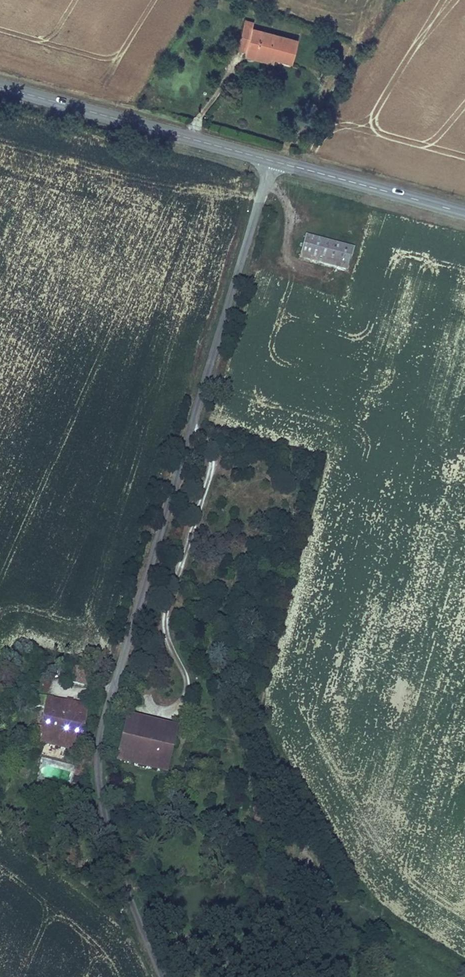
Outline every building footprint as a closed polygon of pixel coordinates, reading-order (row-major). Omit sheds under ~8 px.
[(251,59),(252,53),(270,57),(289,63),(295,40),(249,28),(250,22),(240,19),(232,50),(242,52),(241,56),(251,59)] [(251,59),(269,63),(270,57),(252,53),(251,59)] [(307,232),(301,257),(348,270),(355,245),(307,232)] [(70,663),(67,676),(85,681),(89,668),(70,663)] [(85,703),(37,693),(35,703),(42,704),(38,723),(33,723),(29,739),(66,746),(64,751),(75,753),(85,703)] [(116,758),(166,769),(172,738),(136,730),(139,717),(125,713),(116,758)] [(136,730),(172,738),(174,725),(139,717),(136,730)]
